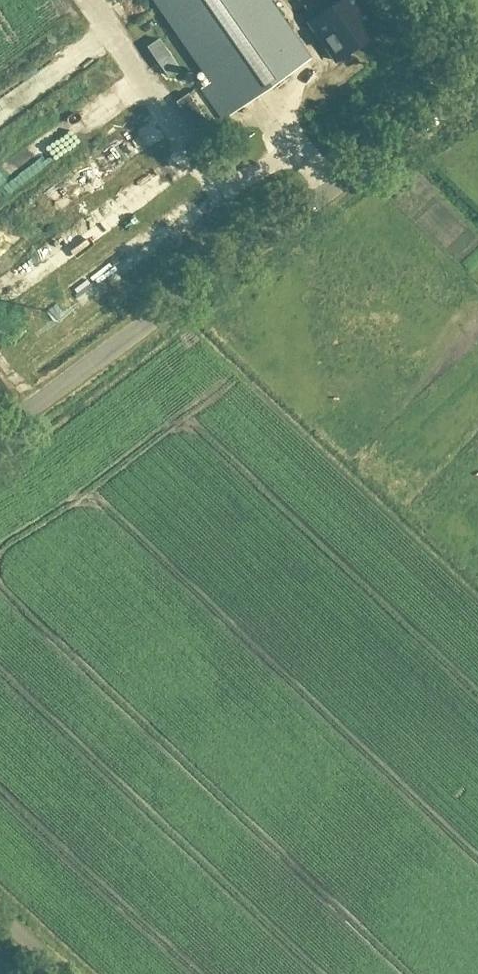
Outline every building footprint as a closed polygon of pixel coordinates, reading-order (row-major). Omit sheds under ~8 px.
[(306,62),(263,0),(156,0),(213,81),(201,90),(223,121),(306,62)] [(300,8),(310,22),(306,25),(333,64),(355,49),(320,0),(312,0),(300,8)] [(355,49),(376,35),(352,0),(320,0),(355,49)]
